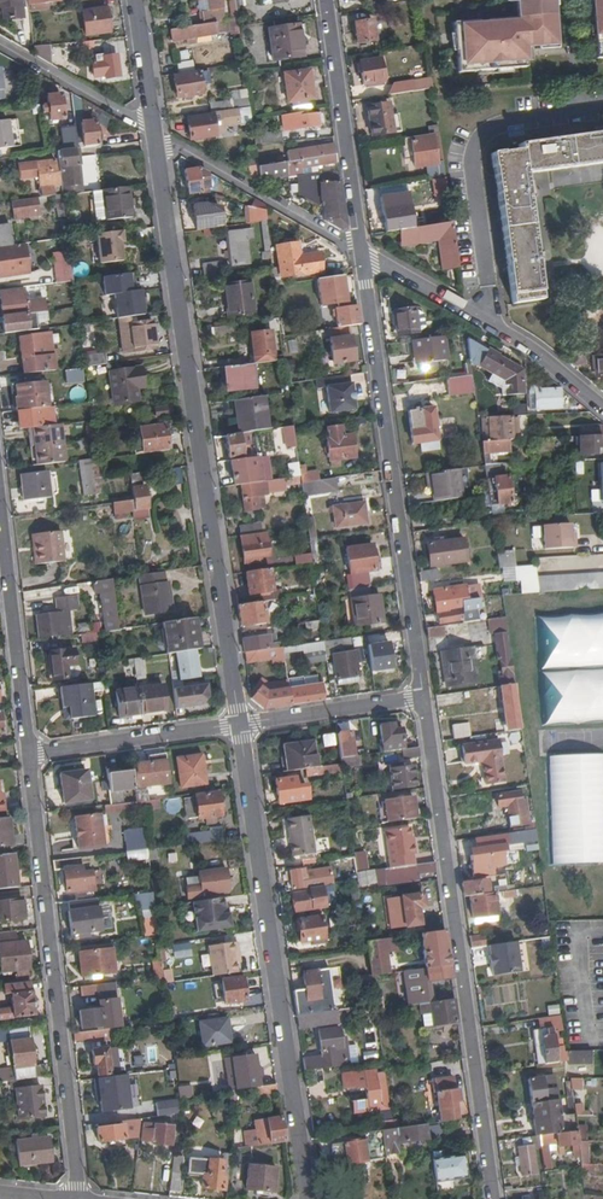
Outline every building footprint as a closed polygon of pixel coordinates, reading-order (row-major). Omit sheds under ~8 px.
[(21,0),(0,0),(0,7),(2,7),(3,18),(22,16),(21,0)] [(203,24),(214,22),(223,21),(226,20),(223,0),(209,0),(211,10),(201,12),(203,24)] [(507,2),(516,2),(518,17),(518,21),(488,23),(478,24),(478,21),(453,23),(453,34),(455,51),(456,51),(458,73),(477,71),(513,68),(526,67),(526,59),(534,58),(533,45),(541,45),(555,44),(554,24),(555,24),(554,6),(554,0),(507,0),(507,2)] [(591,17),(595,16),(596,24),(592,24),(594,59),(602,58),(602,0),(590,0),(591,17)] [(29,6),(29,13),(48,11),(47,4),(29,6)] [(110,17),(109,8),(83,12),(86,36),(109,33),(107,18),(110,17)] [(239,34),(238,27),(237,19),(232,19),(229,20),(232,35),(239,34)] [(214,22),(216,35),(225,33),(223,21),(214,22)] [(203,24),(170,29),(172,42),(185,40),(186,45),(195,44),(194,38),(216,35),(214,22),(203,24)] [(372,22),(354,25),(357,45),(375,42),(372,22)] [(274,62),(304,57),(298,26),(269,30),(274,62)] [(33,47),(33,55),(43,60),(41,47),(33,47)] [(115,56),(103,58),(103,55),(94,57),(95,62),(91,63),(94,77),(105,76),(105,79),(119,77),(115,56)] [(383,83),(380,60),(359,63),(363,85),(383,83)] [(177,64),(179,74),(195,71),(193,61),(177,64)] [(312,100),(308,72),(283,75),(287,103),(312,100)] [(201,86),(199,73),(174,77),(177,98),(202,94),(201,86)] [(207,73),(199,73),(201,86),(209,86),(207,73)] [(414,92),(433,89),(431,78),(412,81),(414,92)] [(40,96),(38,80),(32,80),(33,97),(40,96)] [(63,122),(60,97),(47,99),(49,124),(63,122)] [(249,109),(248,99),(232,101),(233,111),(237,110),(249,109)] [(392,135),(388,106),(366,109),(370,137),(392,135)] [(258,107),(249,109),(251,121),(260,120),(258,107)] [(237,110),(239,125),(239,128),(252,127),(251,121),(249,109),(237,110)] [(233,111),(210,114),(211,116),(188,120),(190,141),(216,137),(216,134),(223,133),(222,127),(239,125),(237,110),(233,111)] [(310,116),(309,112),(281,116),(284,133),(320,127),(320,125),(322,125),(321,116),(318,117),(317,114),(310,116)] [(0,122),(0,149),(11,148),(9,121),(0,122)] [(83,149),(97,147),(95,123),(81,125),(83,149)] [(78,150),(75,130),(60,131),(62,152),(78,150)] [(513,302),(542,298),(526,173),(602,163),(602,133),(515,145),(516,151),(499,154),(498,152),(490,153),(493,167),(494,167),(513,302)] [(255,146),(282,143),(281,134),(253,137),(255,146)] [(435,147),(434,134),(411,138),(416,169),(427,167),(429,181),(436,180),(445,178),(443,165),(439,165),(437,150),(438,150),(438,146),(435,147)] [(335,155),(333,145),(290,152),(292,162),(335,155)] [(245,150),(248,167),(256,166),(253,148),(245,150)] [(56,153),(62,196),(80,194),(77,168),(81,168),(78,150),(62,152),(56,153)] [(335,155),(292,162),(284,163),(286,177),(286,178),(293,177),(301,176),(300,169),(316,166),(336,163),(335,155)] [(38,177),(40,199),(45,198),(53,197),(52,188),(59,187),(57,175),(56,175),(54,162),(36,164),(38,177)] [(286,177),(284,163),(258,168),(259,179),(260,181),(286,177)] [(36,164),(22,166),(24,179),(38,177),(36,164)] [(248,167),(250,180),(259,179),(258,168),(258,166),(256,166),(248,167)] [(317,174),(316,166),(300,169),(301,176),(317,174)] [(188,195),(201,193),(200,189),(204,189),(203,183),(208,182),(207,173),(198,168),(184,170),(188,195)] [(345,225),(338,171),(317,174),(301,176),(293,177),(294,193),(317,208),(321,207),(323,220),(340,230),(345,225)] [(445,178),(436,180),(438,194),(447,193),(445,178)] [(133,217),(129,188),(122,188),(112,190),(102,191),(106,221),(133,217)] [(98,222),(106,221),(102,191),(93,192),(98,222)] [(63,219),(60,196),(55,197),(58,219),(63,219)] [(40,199),(37,199),(37,201),(38,207),(46,206),(45,198),(40,199)] [(265,211),(265,205),(255,199),(250,207),(256,209),(265,211)] [(383,210),(386,233),(399,231),(412,229),(407,199),(388,201),(389,209),(383,210)] [(38,207),(37,201),(12,204),(14,221),(39,218),(38,207)] [(201,218),(203,229),(216,227),(212,203),(207,204),(206,201),(189,203),(190,207),(192,219),(201,218)] [(266,220),(265,211),(256,209),(258,221),(266,220)] [(441,270),(457,268),(451,223),(412,229),(399,231),(401,246),(437,242),(441,270)] [(11,247),(10,242),(11,242),(9,226),(0,228),(0,248),(11,247)] [(244,230),(226,233),(228,244),(234,243),(237,265),(249,263),(244,230)] [(122,233),(96,236),(100,265),(122,262),(120,244),(123,243),(122,233)] [(298,257),(296,244),(276,247),(281,278),(321,272),(318,254),(298,257)] [(24,245),(11,247),(0,248),(0,272),(11,271),(12,276),(27,275),(24,245)] [(72,283),(69,252),(52,254),(55,284),(72,283)] [(263,261),(270,260),(269,252),(262,253),(263,261)] [(200,266),(202,279),(222,276),(220,264),(200,266)] [(346,302),(342,277),(317,281),(322,306),(346,302)] [(102,279),(82,281),(83,296),(104,293),(102,279)] [(248,282),(224,285),(229,317),(253,313),(248,282)] [(23,288),(0,291),(0,297),(2,317),(34,313),(45,312),(43,299),(25,302),(23,288)] [(359,325),(356,308),(332,311),(333,318),(336,318),(338,328),(348,326),(359,325)] [(417,332),(414,308),(394,311),(397,334),(417,332)] [(4,334),(36,330),(34,313),(2,317),(4,334)] [(279,332),(278,318),(261,321),(262,330),(274,329),(275,333),(279,332)] [(155,349),(151,321),(129,325),(134,352),(155,349)] [(86,324),(78,325),(79,335),(88,333),(86,324)] [(237,324),(212,328),(214,336),(238,332),(237,324)] [(353,361),(348,326),(338,328),(327,329),(332,365),(353,361)] [(253,364),(283,360),(283,354),(273,355),(269,331),(249,334),(253,364)] [(20,339),(24,374),(56,370),(51,334),(20,339)] [(289,335),(280,336),(281,343),(290,341),(289,335)] [(445,361),(442,337),(412,340),(416,365),(433,363),(445,361)] [(520,369),(467,339),(470,359),(492,373),(487,381),(500,389),(500,396),(522,394),(520,369)] [(103,355),(82,357),(84,368),(105,364),(103,355)] [(597,355),(594,358),(595,370),(599,370),(599,378),(602,377),(602,355),(597,355)] [(585,356),(562,358),(574,368),(585,366),(585,356)] [(63,361),(64,369),(81,367),(80,360),(63,361)] [(252,364),(224,367),(227,391),(255,388),(252,364)] [(462,365),(463,375),(472,374),(471,364),(462,365)] [(83,382),(81,369),(64,371),(65,384),(83,382)] [(139,402),(137,389),(136,383),(143,382),(141,369),(109,373),(114,405),(139,402)] [(350,383),(348,374),(316,379),(317,389),(326,388),(331,413),(355,409),(354,399),(352,391),(351,383),(350,383)] [(463,375),(445,377),(447,395),(474,391),(472,374),(463,375)] [(14,395),(19,431),(27,430),(32,429),(39,428),(37,409),(47,407),(46,393),(49,391),(48,384),(45,383),(44,382),(10,386),(12,396),(14,395)] [(51,384),(48,384),(49,391),(46,393),(47,407),(54,406),(51,384)] [(535,395),(536,410),(555,409),(556,408),(561,408),(561,391),(555,391),(555,390),(540,390),(540,387),(529,388),(529,395),(535,395)] [(83,389),(70,389),(70,400),(83,400),(83,389)] [(262,396),(234,400),(239,434),(245,433),(254,432),(267,430),(262,396)] [(155,408),(156,419),(170,417),(169,407),(155,408)] [(419,443),(420,450),(437,448),(431,408),(407,411),(411,444),(419,443)] [(490,420),(491,441),(509,440),(514,440),(513,418),(490,420)] [(169,450),(165,425),(140,429),(144,453),(169,450)] [(39,428),(32,429),(34,447),(37,465),(60,462),(56,426),(39,428)] [(295,440),(293,426),(284,428),(285,435),(287,448),(292,448),(296,447),(295,440)] [(342,435),(340,426),(325,429),(326,437),(324,438),(327,460),(336,459),(354,456),(350,434),(342,435)] [(589,427),(590,436),(602,436),(602,435),(602,426),(589,427)] [(590,436),(589,427),(580,428),(581,437),(590,436)] [(239,434),(226,436),(229,458),(244,456),(243,446),(247,445),(245,433),(239,434)] [(590,436),(581,437),(579,437),(580,454),(596,454),(596,448),(602,447),(602,436),(590,436)] [(491,441),(481,442),(483,453),(510,452),(509,440),(491,441)] [(266,457),(258,458),(260,482),(269,481),(266,457)] [(98,479),(96,458),(77,460),(81,497),(93,495),(91,480),(98,479)] [(258,458),(230,461),(233,486),(240,485),(260,482),(258,458)] [(336,459),(327,460),(328,467),(337,466),(336,459)] [(298,467),(299,474),(315,472),(314,464),(311,464),(298,467)] [(504,464),(485,465),(487,480),(495,479),(497,497),(493,498),(494,501),(498,501),(498,505),(510,504),(507,477),(505,477),(504,469),(504,464)] [(181,468),(174,469),(176,483),(182,482),(181,468)] [(432,490),(434,501),(463,497),(459,469),(425,474),(427,484),(431,484),(432,490)] [(20,500),(49,497),(45,470),(17,474),(20,500)] [(140,473),(129,475),(133,502),(113,505),(114,515),(124,514),(148,510),(145,488),(142,489),(140,473)] [(301,485),(301,482),(300,477),(296,477),(269,481),(260,482),(240,485),(244,513),(257,511),(256,497),(268,495),(267,490),(301,485)] [(331,478),(319,480),(320,490),(332,488),(331,478)] [(495,479),(487,480),(488,494),(490,506),(498,505),(498,501),(494,501),(493,498),(497,497),(495,479)] [(320,490),(319,480),(301,482),(301,485),(302,492),(320,490)] [(600,490),(591,490),(592,508),(601,507),(600,490)] [(360,517),(364,516),(362,504),(342,507),(342,508),(333,509),(336,528),(361,525),(360,517)] [(239,526),(240,536),(241,536),(259,533),(258,524),(239,526)] [(577,548),(576,538),(571,538),(571,533),(571,524),(543,526),(545,549),(577,548)] [(60,532),(34,536),(37,552),(33,552),(35,567),(64,563),(60,532)] [(259,533),(241,536),(245,564),(258,562),(257,558),(268,557),(265,533),(259,533)] [(318,558),(315,538),(309,539),(311,554),(312,559),(318,558)] [(438,539),(438,543),(427,545),(430,568),(465,563),(461,540),(444,542),(443,539),(438,539)] [(375,571),(371,546),(346,549),(350,574),(375,571)] [(514,552),(497,553),(499,569),(516,568),(514,552)] [(295,566),(312,563),(312,559),(311,554),(294,556),(295,566)] [(537,577),(535,567),(519,568),(520,578),(525,578),(527,592),(539,591),(537,577)] [(263,603),(274,601),(270,569),(245,573),(249,595),(258,594),(260,603),(263,603)] [(418,574),(420,583),(439,580),(438,571),(418,574)] [(165,582),(164,572),(140,575),(145,613),(171,609),(168,582),(165,582)] [(499,572),(483,575),(484,585),(489,585),(490,598),(503,596),(499,572)] [(537,577),(539,591),(602,588),(602,573),(537,577)] [(111,580),(105,581),(93,582),(95,595),(100,594),(105,631),(114,630),(115,630),(118,629),(118,628),(116,616),(111,580)] [(478,586),(465,588),(468,601),(480,599),(478,586)] [(370,597),(368,587),(350,590),(357,628),(382,624),(379,596),(370,597)] [(434,592),(438,615),(462,612),(462,609),(464,609),(463,602),(468,601),(465,588),(434,592)] [(76,595),(55,598),(58,612),(68,611),(68,612),(77,610),(76,595)] [(462,609),(462,612),(482,610),(480,599),(468,601),(463,602),(464,609),(462,609)] [(260,603),(238,606),(241,626),(266,622),(263,603),(260,603)] [(68,611),(58,612),(58,613),(60,635),(70,634),(68,612),(68,611)] [(462,612),(438,615),(439,624),(463,621),(462,612)] [(60,635),(58,613),(36,616),(39,638),(60,635)] [(543,724),(602,721),(602,614),(538,618),(543,724)] [(199,649),(194,617),(162,622),(166,653),(167,653),(173,652),(195,649),(199,649)] [(500,678),(501,687),(515,685),(514,676),(506,618),(488,621),(490,634),(494,634),(497,660),(501,661),(503,676),(500,678)] [(322,628),(321,619),(305,622),(306,630),(322,628)] [(426,629),(428,640),(443,638),(442,630),(448,629),(447,626),(426,629)] [(275,634),(268,635),(270,643),(277,643),(275,634)] [(259,651),(277,648),(277,643),(270,643),(268,635),(242,638),(244,653),(259,651)] [(368,637),(368,644),(385,642),(385,635),(368,637)] [(352,653),(350,637),(333,640),(335,655),(333,656),(337,679),(358,675),(354,653),(352,653)] [(335,655),(333,640),(324,641),(325,649),(326,656),(333,656),(335,655)] [(367,646),(372,674),(394,669),(389,642),(367,646)] [(285,655),(284,647),(277,648),(259,651),(260,659),(285,655)] [(199,677),(195,649),(173,652),(177,680),(180,680),(199,677)] [(326,656),(325,649),(308,651),(310,663),(327,661),(326,656)] [(51,655),(53,678),(54,680),(68,679),(67,667),(68,666),(76,665),(74,650),(50,653),(51,655)] [(472,650),(442,654),(447,688),(477,684),(472,650)] [(167,653),(170,681),(177,680),(173,652),(167,653)] [(134,677),(146,677),(145,658),(134,659),(134,677)] [(359,682),(358,675),(337,679),(338,686),(359,682)] [(181,687),(180,680),(177,680),(170,681),(173,703),(201,699),(199,684),(181,687)] [(91,683),(61,687),(63,708),(69,707),(70,719),(95,717),(91,683)] [(137,688),(140,713),(165,709),(162,684),(137,688)] [(313,701),(325,699),(323,684),(311,685),(313,701)] [(293,704),(313,701),(311,685),(290,688),(293,704)] [(507,732),(521,730),(515,685),(501,687),(507,732)] [(261,687),(251,698),(263,708),(293,704),(290,688),(266,692),(261,687)] [(485,689),(489,715),(502,713),(498,687),(485,689)] [(131,715),(140,713),(137,688),(116,691),(119,717),(131,715)] [(402,748),(404,748),(401,728),(394,729),(393,724),(379,726),(383,751),(402,748)] [(452,727),(454,739),(470,737),(467,725),(452,727)] [(350,732),(337,734),(339,747),(340,758),(353,755),(350,732)] [(334,734),(323,736),(324,747),(336,745),(334,734)] [(496,739),(461,744),(463,763),(476,761),(480,764),(484,784),(502,781),(496,739)] [(284,745),(287,771),(305,769),(317,767),(312,740),(284,745)] [(419,755),(418,746),(404,748),(402,748),(402,757),(419,755)] [(360,754),(353,755),(340,758),(341,763),(341,767),(361,764),(360,754)] [(549,757),(552,866),(602,864),(602,755),(549,757)] [(181,788),(206,784),(202,756),(177,759),(181,788)] [(152,785),(170,782),(167,759),(166,759),(149,761),(132,763),(133,771),(134,780),(151,778),(152,785)] [(415,786),(412,764),(401,766),(400,762),(387,764),(391,789),(415,786)] [(317,767),(305,769),(306,776),(342,770),(341,767),(341,763),(317,767)] [(63,796),(64,802),(89,799),(85,770),(60,774),(61,785),(63,796)] [(133,771),(108,774),(109,782),(110,793),(123,791),(135,789),(134,780),(133,771)] [(296,786),(294,774),(288,775),(289,778),(276,780),(279,804),(308,799),(306,785),(296,786)] [(102,783),(104,798),(111,797),(110,793),(109,782),(102,783)] [(111,797),(112,804),(122,802),(124,802),(123,791),(110,793),(111,797)] [(221,816),(218,792),(195,795),(198,819),(204,818),(213,817),(221,816)] [(523,825),(523,831),(535,829),(534,825),(534,823),(527,824),(524,798),(519,799),(517,792),(496,795),(497,807),(506,806),(509,827),(523,825)] [(387,822),(416,818),(413,797),(385,801),(387,822)] [(160,807),(158,798),(141,800),(142,808),(142,809),(160,807)] [(124,802),(122,802),(123,810),(142,808),(141,800),(137,801),(124,802)] [(105,804),(106,813),(123,810),(122,802),(112,804),(105,804)] [(102,845),(97,812),(72,816),(74,830),(77,829),(78,834),(75,835),(77,848),(102,845)] [(315,852),(309,815),(287,818),(292,855),(315,852)] [(214,824),(213,817),(204,818),(204,825),(214,824)] [(9,836),(8,820),(0,821),(0,837),(9,836)] [(389,867),(413,864),(412,854),(415,853),(413,843),(411,843),(410,837),(409,827),(384,830),(389,867)] [(124,831),(126,851),(132,850),(146,849),(147,848),(145,832),(145,829),(124,831)] [(196,843),(226,839),(224,829),(194,832),(196,843)] [(523,831),(500,834),(502,841),(536,837),(535,829),(523,831)] [(196,843),(194,832),(179,834),(180,844),(196,843)] [(9,836),(0,837),(0,848),(11,847),(9,836)] [(315,842),(316,851),(329,849),(328,840),(315,842)] [(154,848),(147,848),(149,859),(156,858),(154,848)] [(146,849),(132,850),(133,857),(147,856),(146,849)] [(366,851),(355,852),(357,871),(368,870),(366,851)] [(490,859),(489,853),(470,856),(473,877),(492,874),(491,867),(497,866),(496,858),(495,858),(490,859)] [(12,854),(0,855),(0,889),(16,887),(12,854)] [(81,857),(84,872),(91,871),(99,870),(97,855),(81,857)] [(84,872),(81,857),(53,861),(54,870),(63,869),(66,892),(77,890),(77,894),(97,891),(96,884),(101,883),(99,870),(91,871),(84,872)] [(245,867),(244,858),(229,860),(230,869),(245,867)] [(356,869),(354,858),(347,859),(348,870),(356,869)] [(417,873),(435,871),(434,861),(416,864),(417,873)] [(331,872),(329,862),(309,866),(310,875),(331,872)] [(418,879),(417,873),(416,864),(413,864),(389,867),(383,868),(385,884),(418,879)] [(226,867),(198,871),(198,874),(180,878),(183,898),(213,894),(217,891),(229,890),(226,867)] [(291,880),(293,890),(311,888),(310,882),(304,882),(302,869),(289,871),(290,874),(291,880)] [(356,869),(348,870),(350,882),(357,881),(356,872),(356,869)] [(371,870),(361,871),(362,880),(372,878),(371,870)] [(151,876),(153,889),(163,887),(162,875),(151,876)] [(355,900),(355,904),(361,903),(357,881),(350,882),(352,901),(355,900)] [(462,884),(463,897),(469,896),(494,892),(501,891),(507,891),(506,885),(488,888),(486,881),(462,884)] [(515,889),(507,891),(501,891),(502,898),(515,896),(515,889)] [(153,891),(135,893),(135,900),(154,897),(153,891)] [(295,904),(295,909),(296,911),(313,908),(311,891),(293,894),(295,904)] [(494,892),(469,896),(472,919),(497,915),(494,892)] [(421,893),(401,896),(405,926),(419,924),(417,907),(424,906),(421,893)] [(405,926),(401,896),(386,898),(390,928),(405,926)] [(223,908),(222,897),(192,901),(196,931),(230,926),(228,913),(224,913),(223,908)] [(96,898),(69,902),(70,911),(68,911),(71,934),(87,932),(88,935),(91,934),(91,932),(101,930),(98,907),(97,907),(96,898)] [(22,899),(0,902),(0,922),(25,919),(22,899)] [(355,904),(348,905),(349,911),(362,909),(361,903),(355,904)] [(322,916),(297,919),(301,941),(325,938),(322,916)] [(156,930),(156,920),(143,920),(144,931),(156,930)] [(424,968),(448,964),(443,930),(420,933),(422,954),(417,955),(418,958),(423,957),(424,968)] [(12,931),(0,932),(0,958),(2,973),(16,971),(17,979),(28,978),(28,974),(30,973),(27,941),(13,943),(12,931)] [(469,937),(471,949),(488,947),(486,937),(480,937),(480,935),(469,937)] [(366,940),(367,948),(371,976),(387,973),(385,952),(395,950),(393,936),(366,940)] [(212,975),(237,971),(236,961),(234,952),(239,951),(237,940),(208,945),(212,975)] [(517,942),(490,946),(491,955),(490,956),(491,967),(493,967),(494,976),(521,972),(517,942)] [(115,972),(112,948),(78,952),(81,976),(115,972)] [(426,982),(450,978),(448,964),(424,968),(415,969),(416,976),(417,982),(426,981),(426,982)] [(306,994),(294,996),(297,1015),(322,1011),(336,1009),(335,1002),(334,994),(330,969),(317,970),(317,967),(312,968),(312,971),(303,972),(306,994)] [(223,980),(226,1003),(246,1001),(242,976),(223,980)] [(100,1009),(79,1011),(81,1030),(103,1027),(103,1029),(109,1028),(122,1026),(118,998),(117,998),(115,982),(80,987),(81,995),(98,993),(100,1009)] [(34,1015),(31,990),(11,993),(13,1017),(34,1015)] [(429,1002),(444,1000),(443,991),(428,993),(429,1002)] [(419,1003),(429,1002),(428,993),(418,995),(419,1003)] [(432,1026),(456,1022),(453,999),(444,1000),(429,1002),(419,1003),(420,1008),(426,1008),(427,1012),(430,1012),(432,1026)] [(376,1009),(375,1003),(336,1009),(336,1013),(368,1009),(369,1017),(377,1016),(376,1009)] [(559,1005),(552,1006),(553,1016),(560,1014),(559,1005)] [(170,1020),(178,1019),(176,1007),(169,1008),(169,1015),(170,1020)] [(433,1028),(432,1026),(430,1012),(427,1012),(426,1008),(420,1008),(423,1029),(433,1028)] [(336,1009),(322,1011),(323,1019),(319,1020),(319,1024),(337,1022),(336,1013),(336,1009)] [(322,1011),(297,1015),(299,1027),(319,1024),(319,1020),(323,1019),(322,1011)] [(540,1046),(543,1064),(566,1061),(565,1052),(555,1054),(553,1040),(557,1040),(556,1032),(562,1031),(560,1014),(553,1016),(537,1018),(538,1031),(532,1032),(534,1047),(540,1046)] [(230,1041),(227,1018),(200,1022),(203,1045),(230,1041)] [(28,1025),(8,1028),(12,1067),(0,1069),(0,1082),(14,1080),(30,1078),(35,1078),(34,1069),(28,1025)] [(322,1055),(303,1058),(305,1070),(314,1068),(323,1067),(349,1063),(346,1042),(341,1043),(338,1027),(318,1030),(322,1055)] [(73,1033),(74,1041),(87,1039),(91,1041),(111,1038),(109,1028),(103,1029),(73,1033)] [(351,1064),(359,1063),(356,1045),(348,1047),(351,1064)] [(95,1063),(97,1074),(119,1072),(115,1047),(91,1050),(93,1063),(95,1063)] [(567,1064),(591,1064),(591,1050),(565,1050),(565,1052),(566,1061),(567,1064)] [(364,1060),(379,1058),(378,1051),(363,1052),(364,1060)] [(260,1086),(261,1086),(256,1053),(232,1056),(225,1057),(230,1090),(231,1090),(237,1089),(239,1089),(251,1087),(260,1086)] [(316,1085),(325,1084),(323,1067),(314,1068),(316,1085)] [(365,1087),(367,1098),(352,1101),(354,1113),(369,1111),(381,1109),(381,1108),(387,1106),(383,1072),(376,1073),(375,1069),(341,1074),(344,1088),(357,1086),(358,1088),(365,1087)] [(98,1114),(130,1110),(125,1076),(93,1081),(98,1114)] [(574,1115),(569,1082),(566,1082),(568,1097),(557,1099),(555,1077),(541,1078),(528,1079),(535,1136),(539,1136),(576,1131),(575,1125),(574,1115)] [(30,1078),(14,1080),(17,1120),(43,1116),(40,1094),(39,1085),(32,1086),(30,1078)] [(440,1122),(456,1120),(454,1103),(459,1102),(457,1089),(455,1089),(453,1078),(432,1081),(433,1092),(436,1092),(440,1122)] [(278,1092),(277,1083),(261,1086),(260,1086),(251,1087),(252,1095),(278,1092)] [(186,1084),(179,1085),(181,1097),(188,1096),(186,1084)] [(239,1089),(237,1089),(231,1090),(230,1097),(238,1098),(239,1089)] [(573,1091),(577,1117),(588,1116),(584,1090),(573,1091)] [(156,1116),(178,1115),(180,1097),(154,1102),(156,1116)] [(285,1141),(281,1117),(256,1121),(259,1145),(285,1141)] [(393,1129),(391,1119),(379,1121),(381,1131),(393,1129)] [(154,1129),(144,1128),(143,1140),(153,1141),(153,1143),(172,1146),(174,1127),(155,1124),(154,1129)] [(381,1131),(380,1131),(384,1157),(399,1154),(397,1144),(427,1139),(425,1124),(393,1129),(381,1131)] [(124,1139),(122,1125),(96,1128),(98,1142),(124,1139)] [(586,1125),(575,1125),(576,1131),(578,1141),(585,1141),(586,1125)] [(232,1148),(240,1148),(242,1130),(234,1129),(232,1148)] [(380,1131),(362,1133),(363,1140),(330,1145),(334,1168),(384,1160),(384,1157),(380,1131)] [(576,1131),(539,1136),(540,1145),(546,1144),(557,1142),(558,1146),(561,1146),(572,1144),(578,1144),(578,1141),(576,1131)] [(535,1136),(530,1137),(532,1146),(533,1146),(540,1145),(539,1136),(535,1136)] [(51,1162),(48,1137),(15,1143),(18,1167),(51,1162)] [(580,1154),(581,1163),(588,1163),(585,1141),(578,1141),(578,1144),(579,1149),(580,1154)] [(547,1152),(559,1150),(558,1146),(557,1142),(546,1144),(547,1152)] [(540,1145),(543,1164),(549,1163),(547,1152),(546,1144),(540,1145)] [(532,1146),(518,1148),(519,1158),(520,1166),(522,1175),(537,1173),(533,1146),(532,1146)] [(433,1163),(436,1182),(462,1178),(467,1178),(464,1155),(446,1158),(444,1152),(431,1154),(432,1155),(432,1156),(433,1163)] [(227,1177),(229,1178),(232,1154),(224,1153),(224,1161),(210,1159),(208,1174),(205,1174),(203,1188),(225,1190),(227,1177)] [(384,1160),(385,1165),(397,1164),(400,1161),(399,1154),(384,1157),(384,1160)] [(433,1163),(432,1156),(425,1157),(426,1167),(430,1166),(429,1163),(433,1163)] [(174,1157),(170,1192),(180,1193),(184,1158),(174,1157)] [(189,1172),(205,1174),(208,1174),(210,1159),(191,1157),(189,1172)] [(588,1163),(581,1163),(582,1171),(592,1172),(592,1163),(588,1163)] [(276,1168),(249,1165),(246,1189),(274,1192),(276,1168)]
